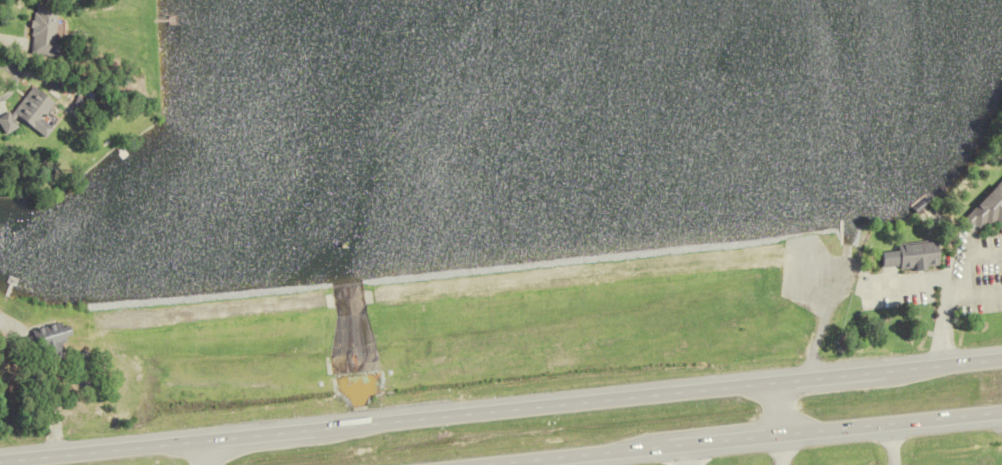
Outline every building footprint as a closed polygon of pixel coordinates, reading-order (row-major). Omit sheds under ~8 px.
[(53,40),(45,39),(49,10),(26,7),(20,56),(51,59),(53,40)] [(29,93),(0,109),(0,132),(13,124),(24,143),(39,134),(29,117),(40,111),(29,93)] [(970,236),(986,219),(1001,234),(1001,171),(955,223),(970,236)] [(890,245),(890,253),(873,254),(874,272),(933,268),(931,242),(890,245)] [(30,333),(37,359),(71,350),(69,340),(80,337),(76,321),(30,333)]
